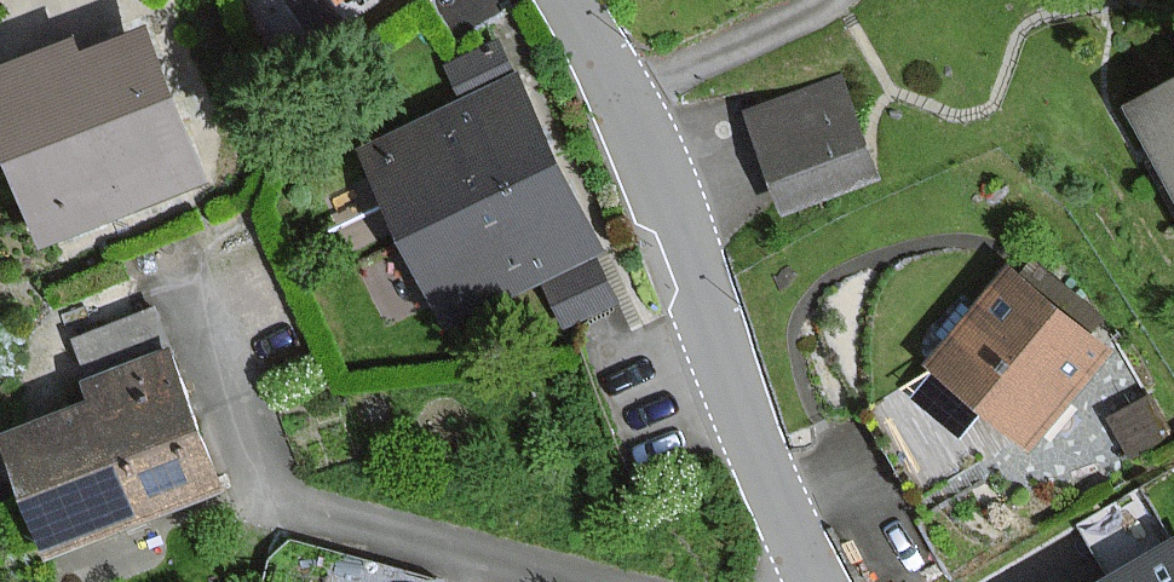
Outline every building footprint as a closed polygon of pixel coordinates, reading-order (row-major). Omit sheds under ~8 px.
[(0,65),(0,115),(45,238),(214,176),(157,21),(84,47),(80,36),(0,65)] [(473,100),(374,147),(416,235),(563,166),(552,141),(505,42),(456,65),(473,100)] [(880,172),(844,76),(751,111),(786,206),(880,172)] [(1132,104),(1158,150),(1173,179),(1173,81),(1132,104)] [(595,255),(604,251),(563,166),(416,235),(456,320),(548,276),(570,321),(616,299),(595,255)] [(1114,338),(1016,264),(935,370),(1033,444),(1114,338)] [(229,485),(177,349),(94,381),(101,400),(13,433),(58,550),(229,485)] [(1117,581),(1173,581),(1173,549),(1119,581),(1117,581)]
